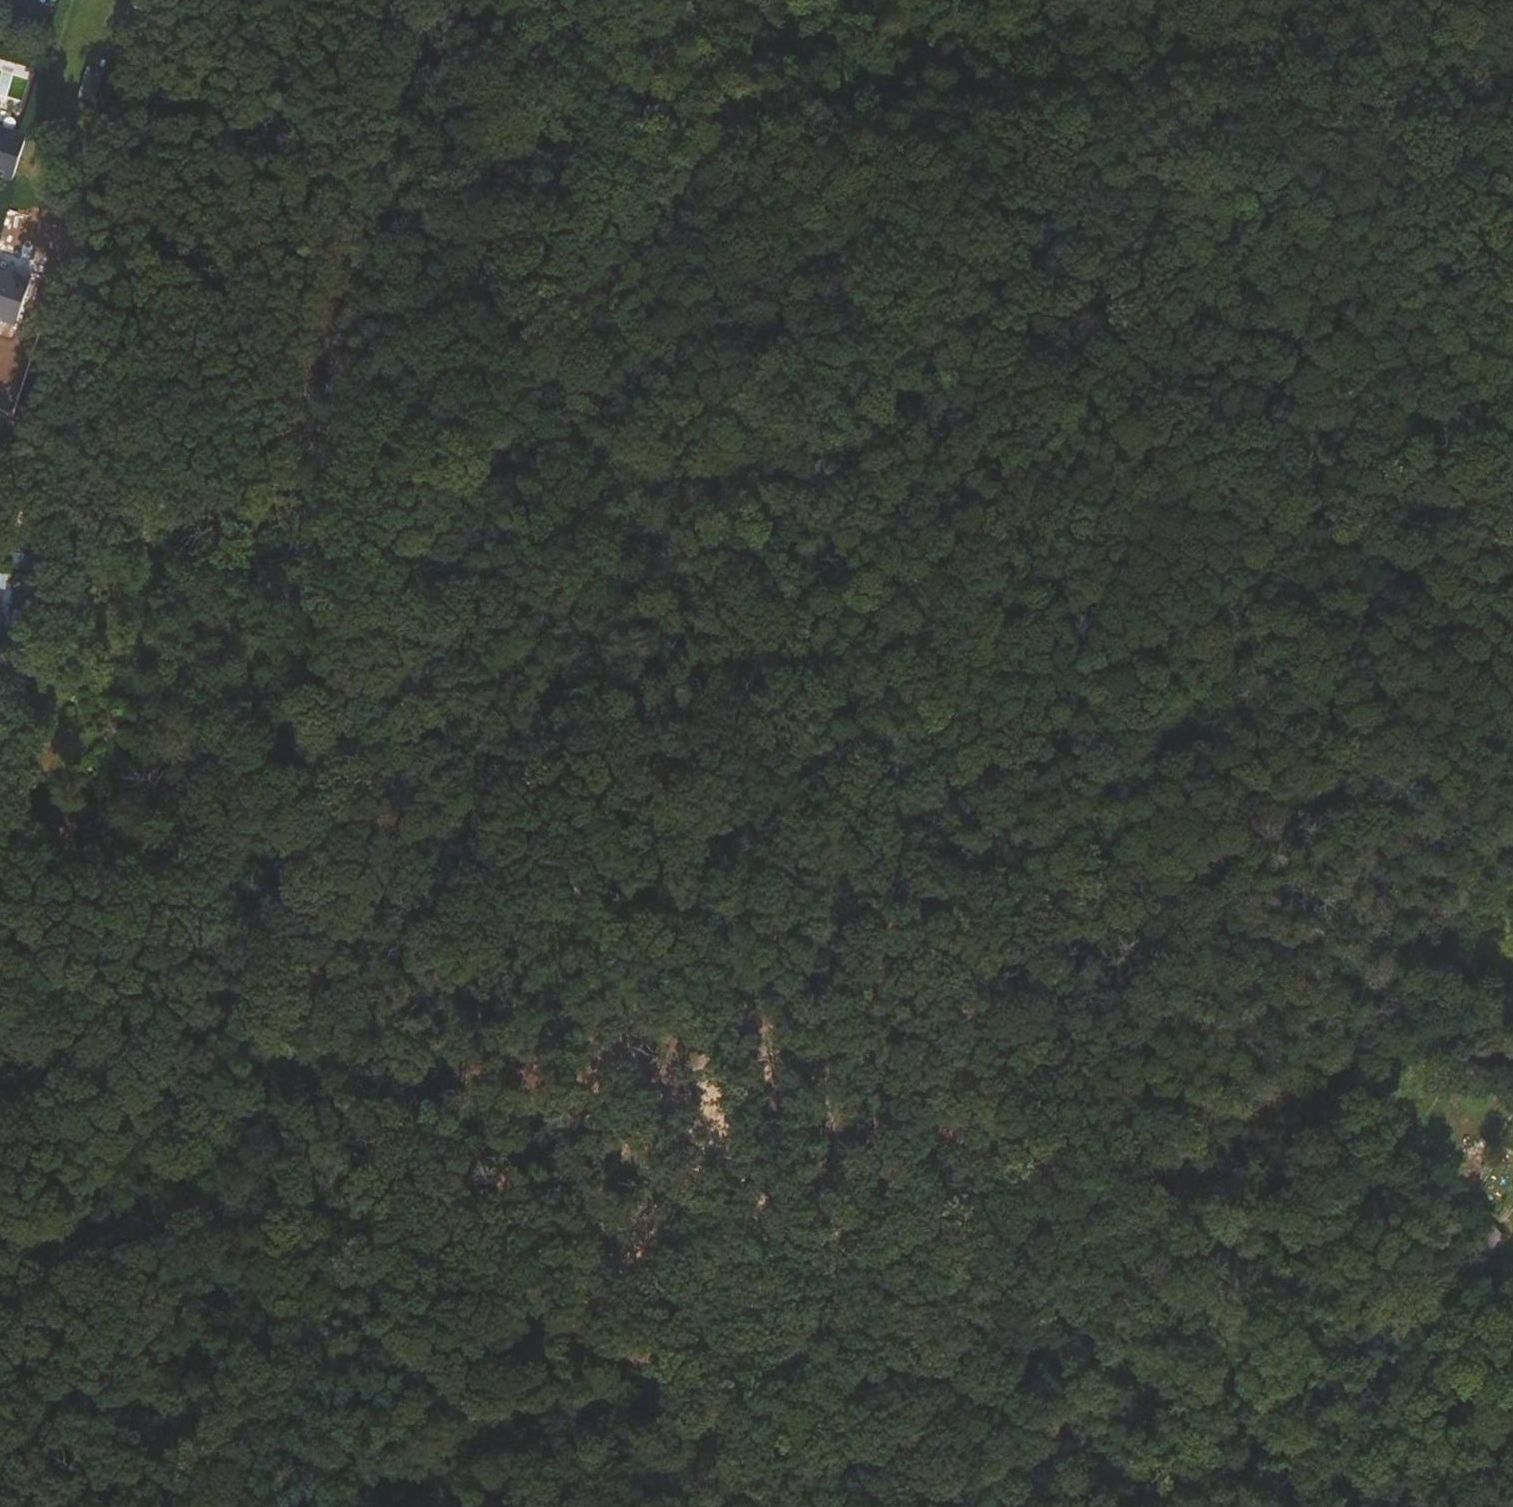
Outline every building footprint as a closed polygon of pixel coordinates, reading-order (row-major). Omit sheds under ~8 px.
[(104,71),(89,67),(80,97),(94,102),(104,71)] [(26,142),(0,134),(0,181),(12,185),(26,142)] [(18,325),(36,260),(0,251),(0,323),(1,323),(2,321),(18,325)] [(27,625),(29,574),(0,572),(0,623),(27,625)] [(219,747),(224,728),(213,725),(207,744),(219,747)] [(1489,1251),(1504,1236),(1484,1215),(1468,1230),(1489,1251)]
